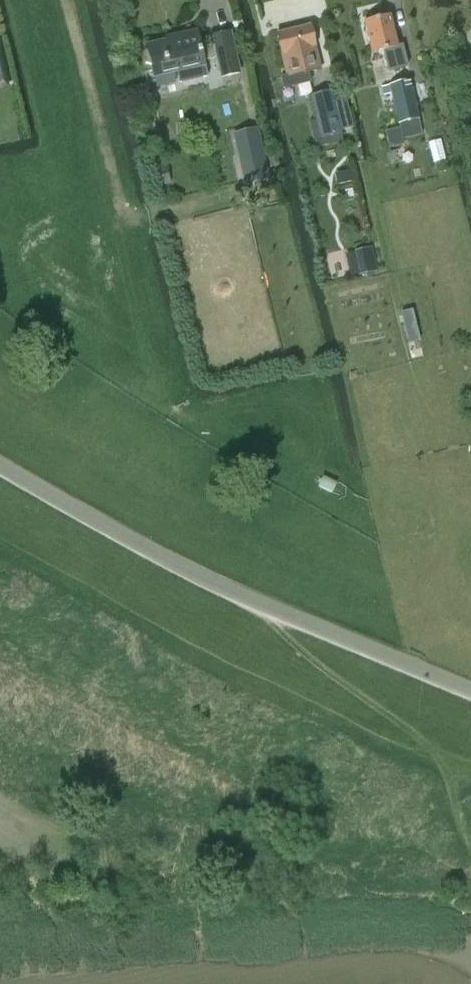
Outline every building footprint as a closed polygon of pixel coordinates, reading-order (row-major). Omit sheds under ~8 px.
[(390,15),(364,22),(372,54),(383,51),(385,60),(388,71),(406,67),(408,66),(403,45),(397,46),(390,15)] [(310,25),(277,34),(287,75),(280,77),(283,89),(311,82),(309,72),(321,69),(310,25)] [(167,41),(147,46),(154,77),(177,72),(179,83),(207,77),(205,66),(204,62),(218,58),(222,77),(227,76),(239,73),(230,32),(213,36),(214,45),(201,48),(197,31),(166,38),(167,41)] [(409,81),(390,85),(395,105),(399,124),(419,119),(409,81)] [(413,84),(422,125),(435,122),(426,82),(413,84)] [(390,85),(382,87),(387,107),(395,105),(390,85)] [(321,139),(341,134),(330,91),(311,96),(321,139)] [(238,133),(247,172),(250,184),(269,179),(258,128),(238,133)] [(400,128),(385,131),(389,148),(403,144),(402,138),(400,128)] [(394,151),(386,153),(388,162),(396,160),(394,151)] [(372,254),(360,257),(363,273),(376,271),(373,257),(372,254)] [(401,329),(418,326),(413,302),(396,306),(401,329)] [(407,343),(409,352),(421,349),(419,340),(407,343)]
